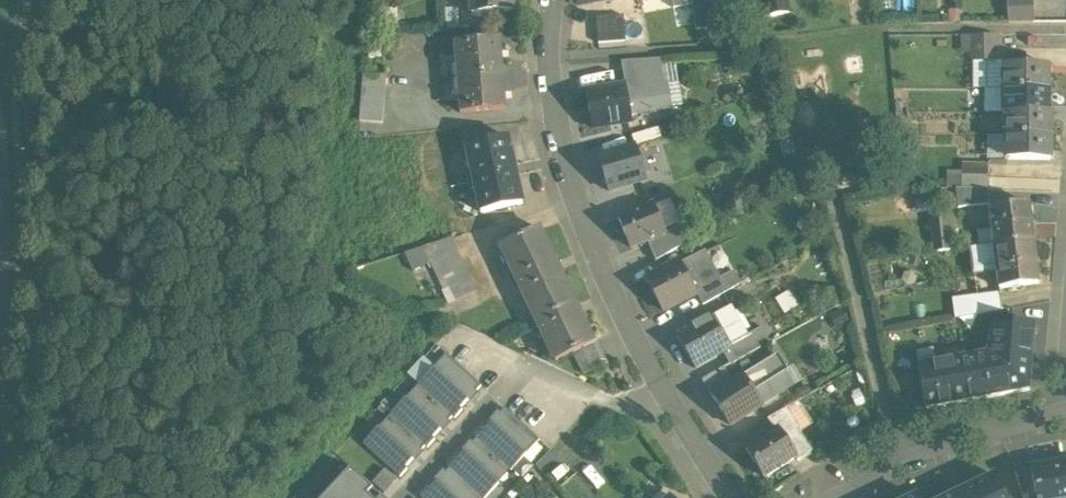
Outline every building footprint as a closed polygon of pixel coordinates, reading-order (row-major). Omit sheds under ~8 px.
[(472,15),(512,11),(512,0),(471,0),(472,15)] [(696,30),(722,25),(717,0),(690,0),(696,30)] [(764,17),(790,12),(787,0),(761,0),(764,17)] [(1008,20),(1034,19),(1033,0),(1007,0),(1008,20)] [(622,17),(596,19),(597,46),(624,44),(622,17)] [(997,34),(971,34),(971,48),(997,48),(997,34)] [(500,40),(455,43),(458,79),(502,76),(500,40)] [(998,60),(997,48),(971,48),(971,60),(998,60)] [(659,55),(621,62),(625,86),(626,92),(664,85),(659,55)] [(1047,67),(1004,66),(1004,90),(1044,90),(1045,79),(1047,79),(1047,67)] [(386,76),(363,74),(359,121),(382,123),(386,76)] [(502,76),(458,79),(461,113),(504,110),(502,76)] [(625,86),(586,92),(592,128),(631,121),(625,86)] [(664,86),(626,92),(630,114),(668,107),(664,86)] [(1044,90),(1004,90),(1004,112),(1007,112),(1047,112),(1047,99),(1044,99),(1044,90)] [(1047,112),(1007,112),(1006,136),(1048,136),(1048,128),(1051,128),(1051,112),(1047,112)] [(657,128),(632,136),(635,146),(635,147),(649,143),(661,139),(657,128)] [(1048,136),(1006,136),(1006,161),(1051,161),(1051,146),(1048,146),(1048,136)] [(507,137),(466,146),(481,212),(521,203),(507,137)] [(649,143),(635,147),(641,166),(655,162),(649,143)] [(791,143),(780,145),(783,161),(794,158),(791,143)] [(409,146),(387,149),(389,159),(410,156),(409,146)] [(635,146),(598,157),(609,191),(645,180),(641,166),(635,147),(635,146)] [(410,156),(389,159),(391,170),(412,166),(410,156)] [(988,164),(962,163),(962,174),(988,175),(988,164)] [(988,175),(962,174),(961,188),(987,189),(988,175)] [(961,188),(956,188),(958,208),(989,204),(987,190),(987,189),(961,188)] [(1028,204),(989,209),(994,245),(1033,240),(1028,204)] [(654,206),(620,220),(630,248),(647,241),(661,235),(666,234),(654,206)] [(946,218),(931,220),(935,253),(950,251),(946,218)] [(666,234),(661,235),(647,241),(656,261),(690,241),(684,227),(666,234)] [(576,306),(541,232),(504,249),(539,324),(576,306)] [(474,293),(448,240),(423,247),(450,305),(474,293)] [(1033,240),(994,245),(997,271),(999,289),(1038,284),(1033,240)] [(994,245),(971,248),(974,274),(997,271),(994,245)] [(704,253),(681,264),(696,293),(719,281),(719,280),(704,253)] [(679,262),(645,279),(663,312),(697,294),(696,293),(681,264),(679,262)] [(734,272),(719,280),(719,281),(696,293),(697,294),(703,305),(740,284),(734,272)] [(1001,293),(970,297),(972,315),(1003,310),(1001,293)] [(970,297),(954,299),(957,318),(972,315),(970,297)] [(576,306),(539,324),(557,362),(576,353),(593,344),(576,306)] [(711,317),(710,317),(727,346),(747,336),(730,306),(711,317)] [(711,317),(676,336),(695,369),(723,353),(723,352),(729,349),(727,346),(710,317),(711,317)] [(1034,325),(1012,323),(1011,329),(990,328),(988,352),(961,358),(965,379),(967,379),(970,400),(1029,389),(1034,325)] [(747,336),(727,346),(729,349),(723,352),(723,353),(730,365),(770,343),(761,328),(747,336)] [(593,344),(576,353),(586,375),(608,364),(598,343),(593,344)] [(378,427),(363,444),(400,478),(407,470),(406,468),(425,447),(427,449),(435,440),(433,438),(453,417),(455,419),(463,411),(461,409),(482,387),(446,355),(418,385),(425,391),(412,404),(406,398),(390,415),(397,421),(385,434),(378,427)] [(778,355),(744,376),(753,391),(777,376),(787,370),(778,355)] [(961,358),(918,366),(927,407),(970,400),(967,379),(965,379),(961,358)] [(722,369),(702,381),(711,395),(731,383),(722,369)] [(744,376),(743,376),(731,383),(711,395),(730,425),(762,405),(761,405),(753,391),(744,376)] [(777,376),(753,391),(761,405),(786,389),(777,376)] [(798,430),(784,409),(767,419),(775,430),(778,428),(784,439),(798,430)] [(421,496),(422,497),(476,497),(478,496),(480,497),(486,497),(499,485),(494,480),(506,467),(511,471),(539,442),(504,410),(484,431),(483,429),(475,438),(477,440),(457,461),(455,459),(447,468),(449,470),(430,490),(428,488),(421,496)] [(775,430),(746,449),(765,478),(795,458),(796,457),(784,439),(778,428),(775,430)] [(798,430),(784,439),(796,457),(795,458),(797,461),(812,451),(798,430)] [(1032,469),(1035,490),(1037,497),(1065,497),(1065,463),(1032,469)] [(346,466),(317,497),(381,497),(346,466)] [(1032,469),(1016,471),(1022,494),(1035,490),(1032,469)] [(949,497),(1004,497),(994,476),(949,497)]
